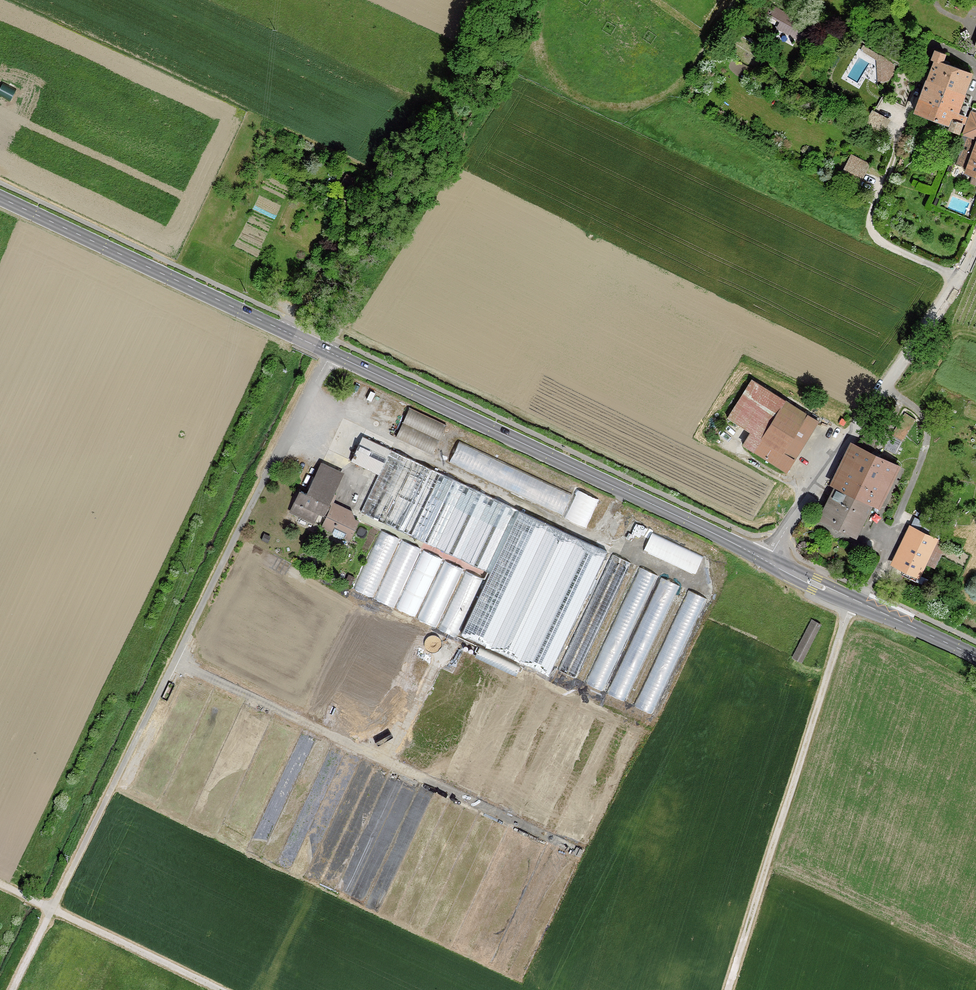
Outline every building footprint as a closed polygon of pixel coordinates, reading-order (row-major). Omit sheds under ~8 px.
[(806,34),(810,27),(771,5),(767,12),(782,20),(778,27),(798,38),(801,31),(806,34)] [(862,50),(879,61),(878,80),(885,81),(890,78),(893,72),(893,67),(890,61),(886,58),(864,46),(862,50)] [(964,93),(971,73),(942,62),(945,53),(936,50),(932,60),(935,61),(928,80),(964,93)] [(958,110),(964,93),(928,80),(922,97),(958,110)] [(17,86),(2,81),(0,87),(0,93),(13,97),(17,86)] [(956,114),(958,110),(922,97),(916,113),(937,121),(950,126),(952,120),(963,123),(965,118),(956,114)] [(971,111),(964,134),(975,139),(975,113),(971,111)] [(950,126),(949,129),(958,133),(963,123),(952,120),(950,126)] [(949,129),(950,126),(937,121),(934,129),(946,134),(949,129)] [(975,147),(975,141),(967,138),(967,139),(965,145),(958,164),(969,168),(975,147)] [(969,168),(967,172),(975,175),(975,147),(969,168)] [(864,170),(851,163),(848,171),(860,177),(864,170)] [(356,181),(347,176),(342,184),(351,190),(356,181)] [(745,445),(755,451),(785,402),(753,381),(730,417),(745,427),(753,431),(745,445)] [(755,451),(787,470),(817,422),(785,402),(755,451)] [(397,435),(435,451),(448,422),(409,406),(397,435)] [(907,411),(898,424),(907,431),(917,418),(907,411)] [(351,461),(379,474),(390,449),(362,436),(351,461)] [(449,465),(565,508),(573,487),(457,443),(449,465)] [(837,488),(872,504),(879,508),(898,467),(853,446),(834,486),(837,488)] [(415,461),(390,449),(379,474),(361,512),(386,524),(415,461)] [(415,461),(386,524),(411,535),(440,473),(415,461)] [(299,492),(291,511),(313,521),(318,512),(325,515),(330,505),(328,504),(327,504),(341,473),(321,464),(311,483),(306,495),(299,492)] [(520,510),(440,473),(411,535),(490,573),(520,510)] [(589,526),(602,498),(579,487),(566,516),(589,526)] [(837,488),(822,519),(856,536),(872,504),(837,488)] [(330,505),(325,515),(321,526),(333,532),(334,535),(339,538),(343,537),(349,539),(358,521),(353,519),(351,511),(333,503),(328,504),(330,505)] [(549,524),(520,510),(490,573),(461,634),(491,648),(549,524)] [(578,538),(549,524),(491,648),(520,662),(578,538)] [(357,589),(378,597),(400,535),(380,528),(357,589)] [(653,530),(644,548),(696,572),(704,554),(653,530)] [(913,530),(896,565),(920,576),(937,541),(913,530)] [(403,538),(377,598),(396,606),(422,546),(403,538)] [(608,552),(578,538),(520,662),(549,676),(608,552)] [(605,576),(608,578),(603,589),(606,591),(604,596),(611,600),(631,560),(616,553),(605,576)] [(678,581),(660,574),(660,573),(638,564),(590,683),(608,690),(608,691),(630,700),(678,581)] [(349,575),(345,582),(350,585),(354,577),(349,575)] [(656,713),(707,595),(688,587),(638,705),(656,713)] [(606,607),(589,601),(563,669),(580,675),(606,607)]
